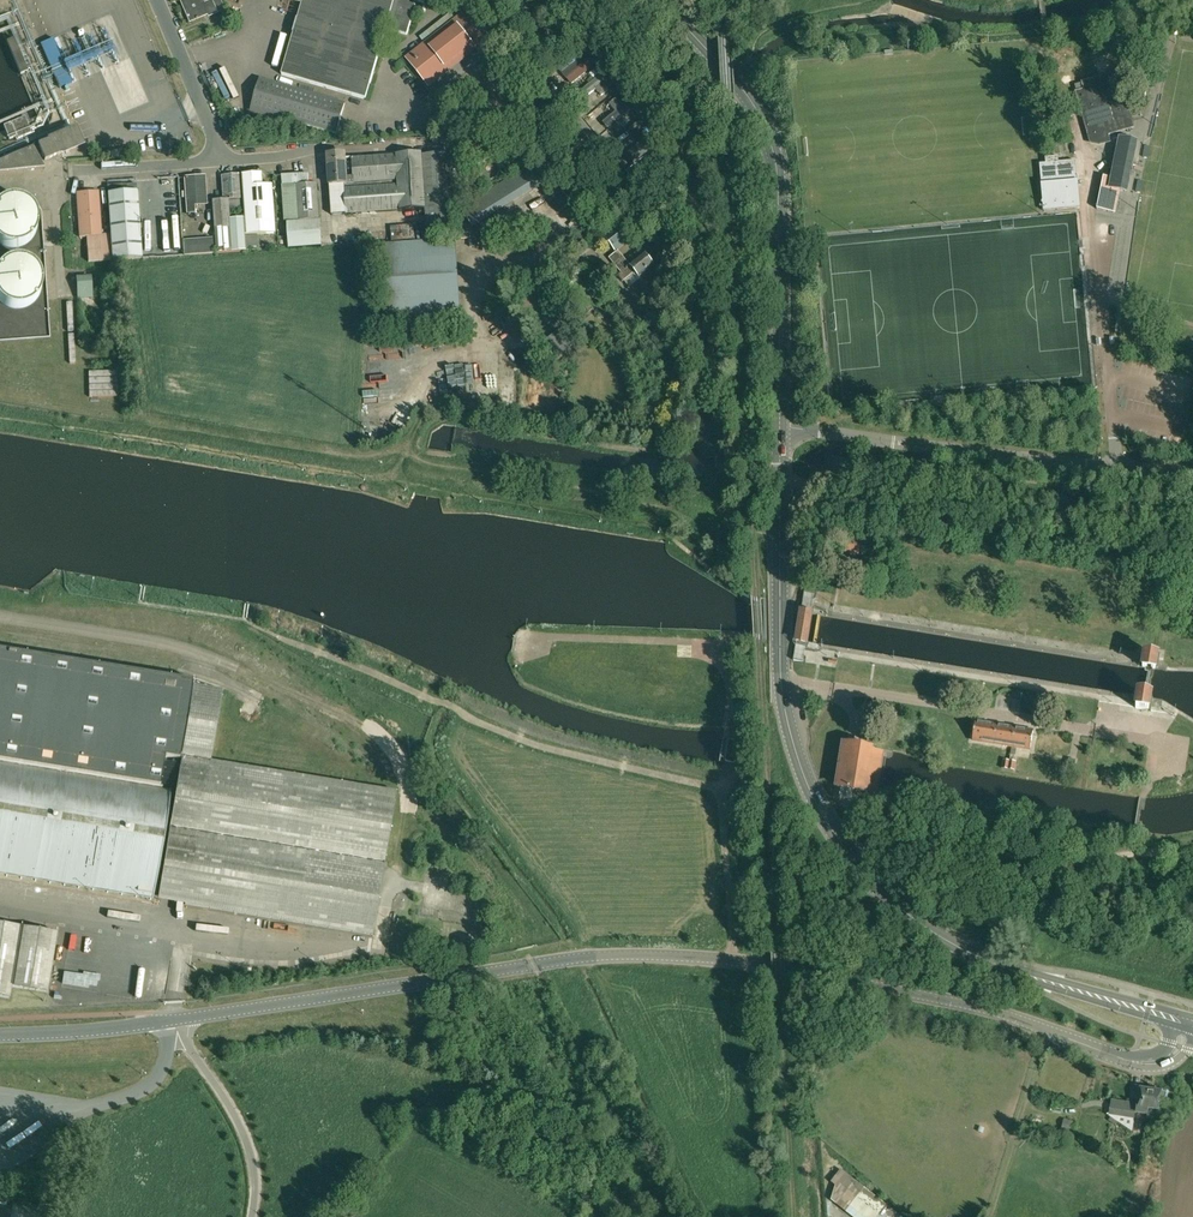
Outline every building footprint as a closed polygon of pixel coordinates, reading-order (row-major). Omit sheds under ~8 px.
[(221,0),(215,0),(205,4),(203,0),(186,0),(182,2),(185,9),(187,9),(192,21),(208,14),(209,16),(225,10),(221,0)] [(282,74),(366,98),(388,24),(392,25),(391,29),(407,34),(416,4),(405,1),(405,0),(303,0),(282,74)] [(412,53),(434,81),(449,70),(446,67),(472,46),(475,49),(489,38),(467,10),(412,53)] [(596,48),(600,45),(594,38),(592,35),(587,39),(589,41),(590,40),(596,48)] [(53,39),(41,44),(60,88),(72,83),(53,39)] [(609,56),(600,46),(595,50),(597,53),(603,61),(609,56)] [(561,70),(583,53),(578,47),(556,64),(561,70)] [(609,56),(603,61),(609,68),(612,71),(617,67),(609,56)] [(1109,135),(1127,129),(1134,128),(1118,71),(1081,82),(1083,89),(1075,91),(1077,100),(1078,100),(1089,140),(1097,138),(1098,142),(1110,139),(1109,135)] [(624,87),(630,82),(621,72),(616,76),(624,87)] [(345,103),(260,79),(251,109),(336,133),(345,103)] [(630,82),(624,87),(633,97),(638,93),(630,82)] [(644,112),(650,107),(641,97),(636,101),(639,106),(644,112)] [(560,121),(545,102),(540,106),(542,109),(554,125),(560,121)] [(650,107),(644,112),(648,116),(653,122),(658,118),(650,107)] [(25,117),(11,123),(18,139),(32,133),(25,117)] [(36,152),(40,150),(45,161),(83,145),(76,128),(38,144),(38,145),(34,147),(33,146),(0,160),(0,173),(45,169),(36,152)] [(630,159),(633,163),(664,139),(657,131),(648,138),(642,130),(633,137),(640,145),(631,152),(630,152),(626,155),(626,156),(629,159),(630,159)] [(1114,213),(1119,190),(1125,191),(1135,142),(1119,138),(1111,178),(1103,177),(1096,209),(1114,213)] [(400,211),(425,209),(427,238),(458,235),(452,153),(421,155),(421,153),(396,155),(396,156),(345,159),(345,153),(328,155),(329,185),(330,185),(332,215),(400,210),(400,211)] [(651,161),(646,155),(640,161),(636,164),(640,169),(651,161)] [(1044,211),(1080,208),(1075,160),(1059,162),(1058,156),(1044,158),(1045,164),(1039,164),(1044,211)] [(640,170),(645,176),(657,167),(652,160),(640,170)] [(459,211),(472,231),(540,187),(528,167),(459,211)] [(242,175),(244,210),(245,218),(246,234),(276,231),(273,197),(264,198),(262,173),(242,175)] [(229,211),(244,210),(242,175),(222,176),(224,201),(214,201),(217,253),(232,252),(229,211)] [(322,246),(317,183),(309,184),(308,175),(282,176),(285,222),(287,222),(289,248),(322,246)] [(207,206),(206,198),(205,177),(186,178),(188,205),(189,215),(196,214),(196,207),(207,206)] [(113,261),(142,259),(136,185),(127,185),(127,192),(108,194),(111,235),(113,261)] [(113,261),(111,235),(102,236),(98,192),(76,193),(79,237),(87,237),(89,263),(113,261)] [(7,249),(16,249),(23,245),(30,240),(34,232),(35,223),(33,215),(28,207),(21,202),(13,200),(4,200),(0,202),(0,247),(7,249)] [(246,234),(245,218),(230,219),(233,252),(247,251),(246,234)] [(615,248),(628,237),(620,227),(606,238),(615,248)] [(184,239),(184,257),(216,256),(216,239),(184,239)] [(622,274),(621,274),(619,276),(624,282),(636,272),(640,277),(654,265),(653,264),(653,262),(651,259),(649,259),(645,254),(631,266),(624,258),(615,266),(622,274)] [(458,255),(384,259),(387,307),(460,303),(458,255)] [(3,308),(11,311),(20,310),(28,307),(34,301),(38,293),(39,284),(37,276),(32,269),(25,263),(17,261),(8,261),(0,265),(0,306),(3,308)] [(91,279),(77,280),(78,300),(92,299),(91,279)] [(858,555),(859,545),(846,543),(845,553),(858,555)] [(807,643),(812,613),(802,611),(797,641),(807,643)] [(180,759),(193,681),(0,649),(0,730),(180,759)] [(1144,654),(1142,667),(1156,669),(1158,656),(1144,654)] [(222,690),(194,681),(158,899),(372,934),(395,792),(210,762),(222,690)] [(1138,695),(1136,709),(1149,711),(1151,697),(1138,695)] [(992,743),(995,725),(976,722),(973,740),(992,743)] [(1011,746),(1014,728),(995,725),(992,743),(1011,746)] [(1014,728),(1011,746),(1031,749),(1034,731),(1014,728)] [(180,759),(0,730),(0,764),(160,790),(165,764),(179,766),(180,759)] [(877,792),(883,751),(844,745),(837,786),(842,787),(840,796),(873,801),(874,792),(877,792)] [(1002,759),(1001,769),(1008,770),(1009,760),(1002,759)] [(1009,760),(1008,770),(1015,771),(1016,762),(1009,760)] [(0,764),(0,871),(7,872),(6,877),(7,877),(8,872),(21,874),(21,879),(22,879),(23,875),(36,877),(35,882),(36,882),(37,877),(50,879),(49,884),(51,884),(52,879),(65,881),(64,886),(65,887),(66,882),(79,884),(78,889),(79,889),(80,884),(93,886),(93,891),(94,891),(95,886),(108,888),(107,893),(108,894),(109,889),(122,891),(121,896),(122,896),(123,891),(136,893),(136,898),(137,898),(138,893),(151,895),(150,900),(151,900),(152,896),(153,896),(155,884),(156,884),(160,861),(158,861),(170,792),(169,792),(170,787),(169,787),(168,792),(160,790),(0,764)] [(10,999),(12,987),(47,993),(57,933),(0,924),(0,997),(10,999)] [(1139,1088),(1136,1107),(1140,1107),(1139,1110),(1148,1111),(1151,1090),(1147,1090),(1147,1088),(1141,1087),(1141,1089),(1139,1088)] [(1148,1111),(1147,1117),(1156,1118),(1157,1110),(1161,1111),(1163,1092),(1161,1092),(1162,1090),(1156,1089),(1156,1091),(1151,1090),(1148,1111)] [(1111,1106),(1109,1115),(1133,1132),(1136,1110),(1111,1106)] [(1066,1119),(1061,1135),(1073,1139),(1078,1123),(1066,1119)]
